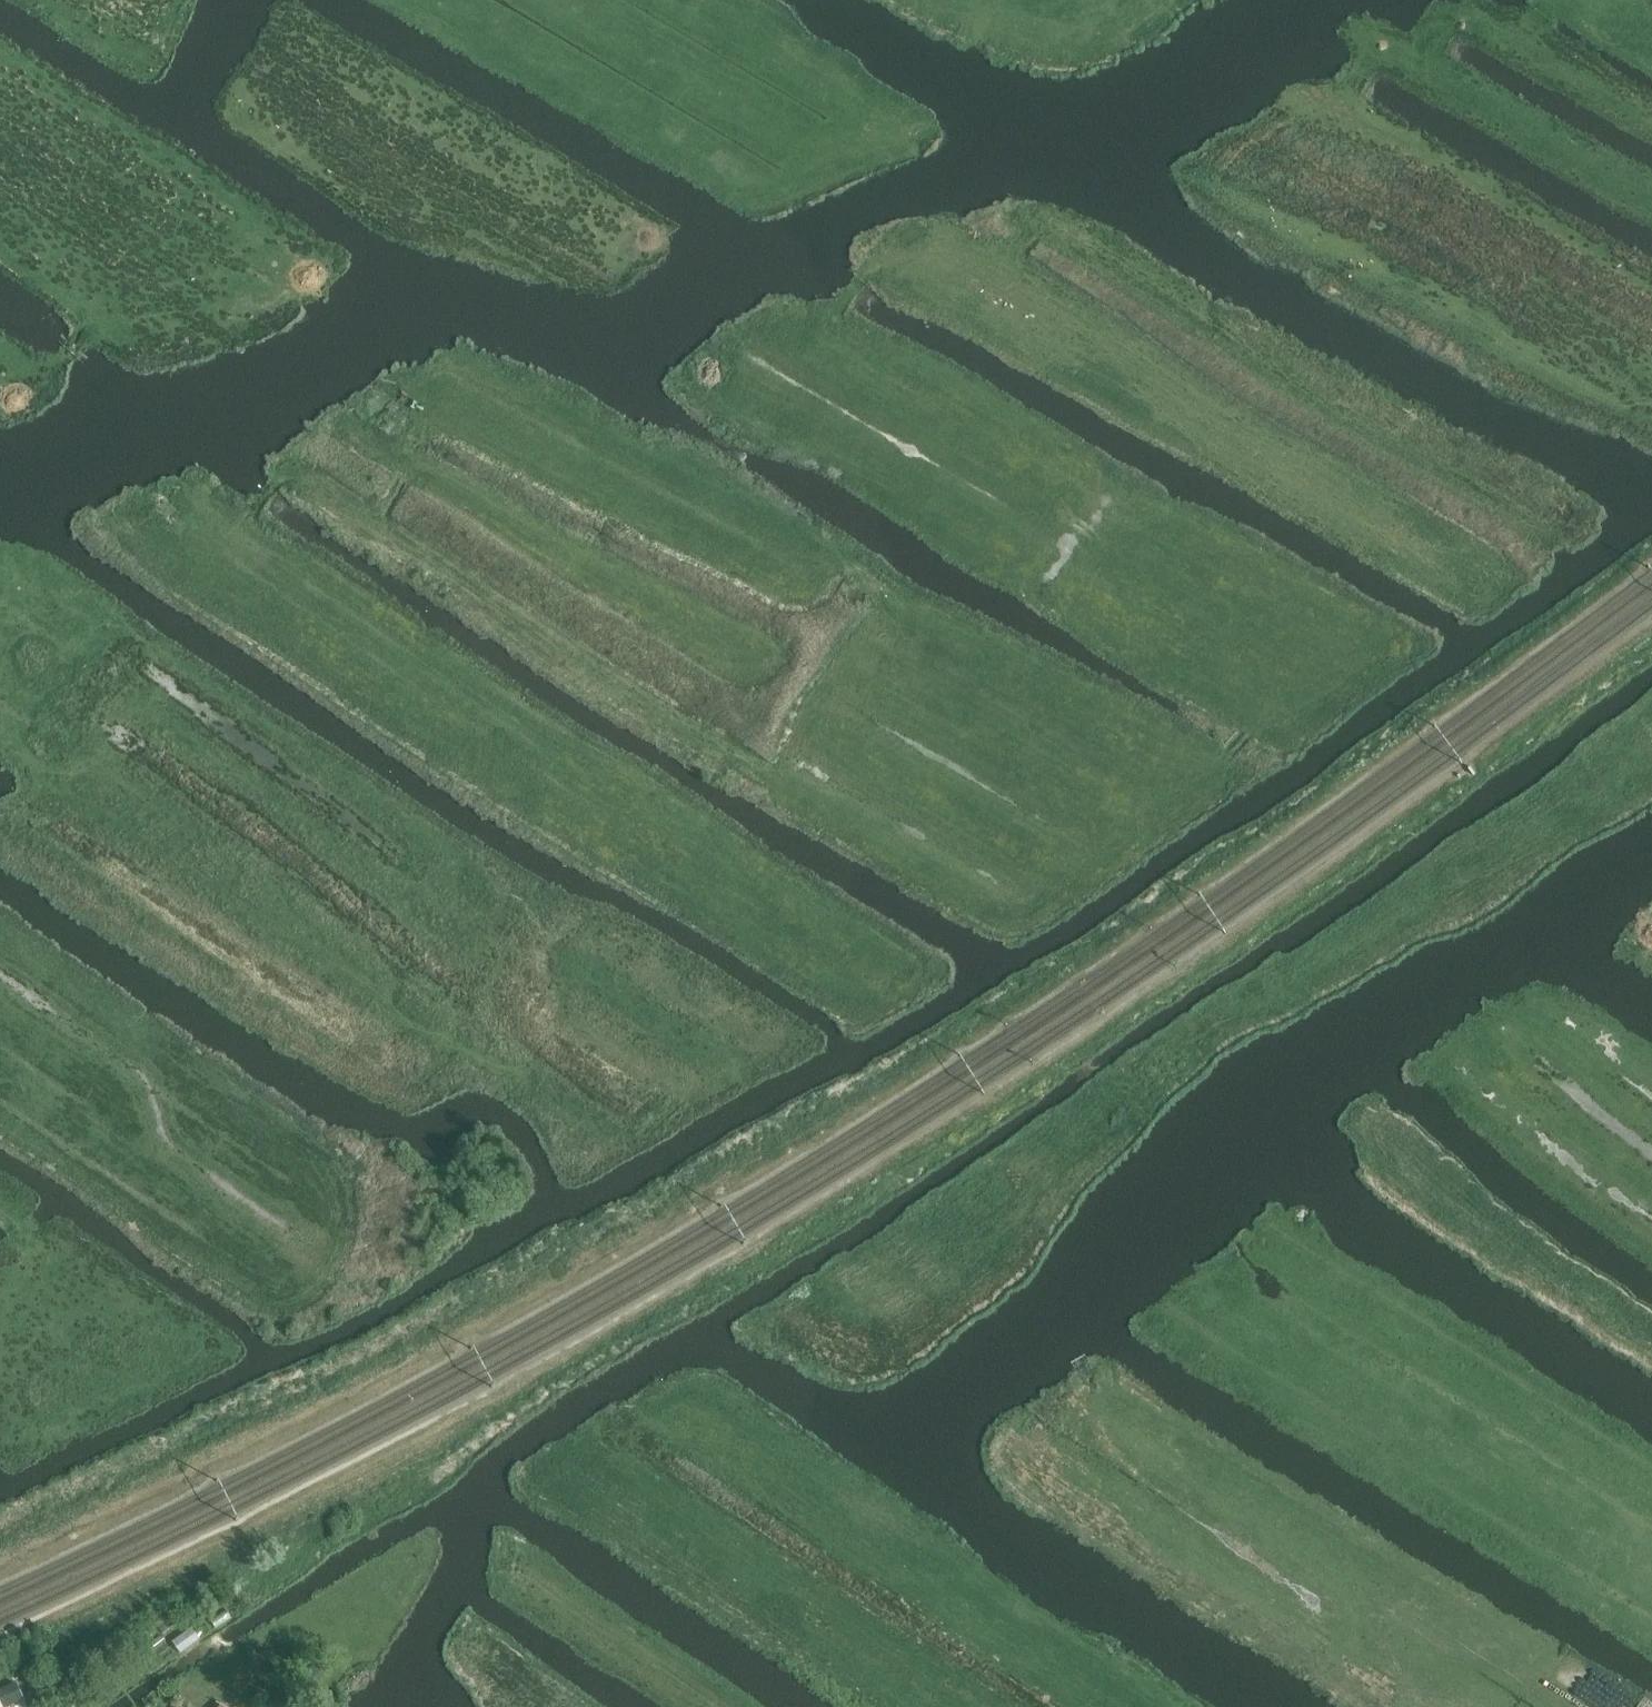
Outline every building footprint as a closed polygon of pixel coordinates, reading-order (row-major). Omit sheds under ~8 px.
[(161,1636),(151,1643),(155,1649),(165,1642),(161,1636)] [(0,1689),(0,1701),(3,1706),(4,1706),(23,1697),(15,1682),(0,1689)]
